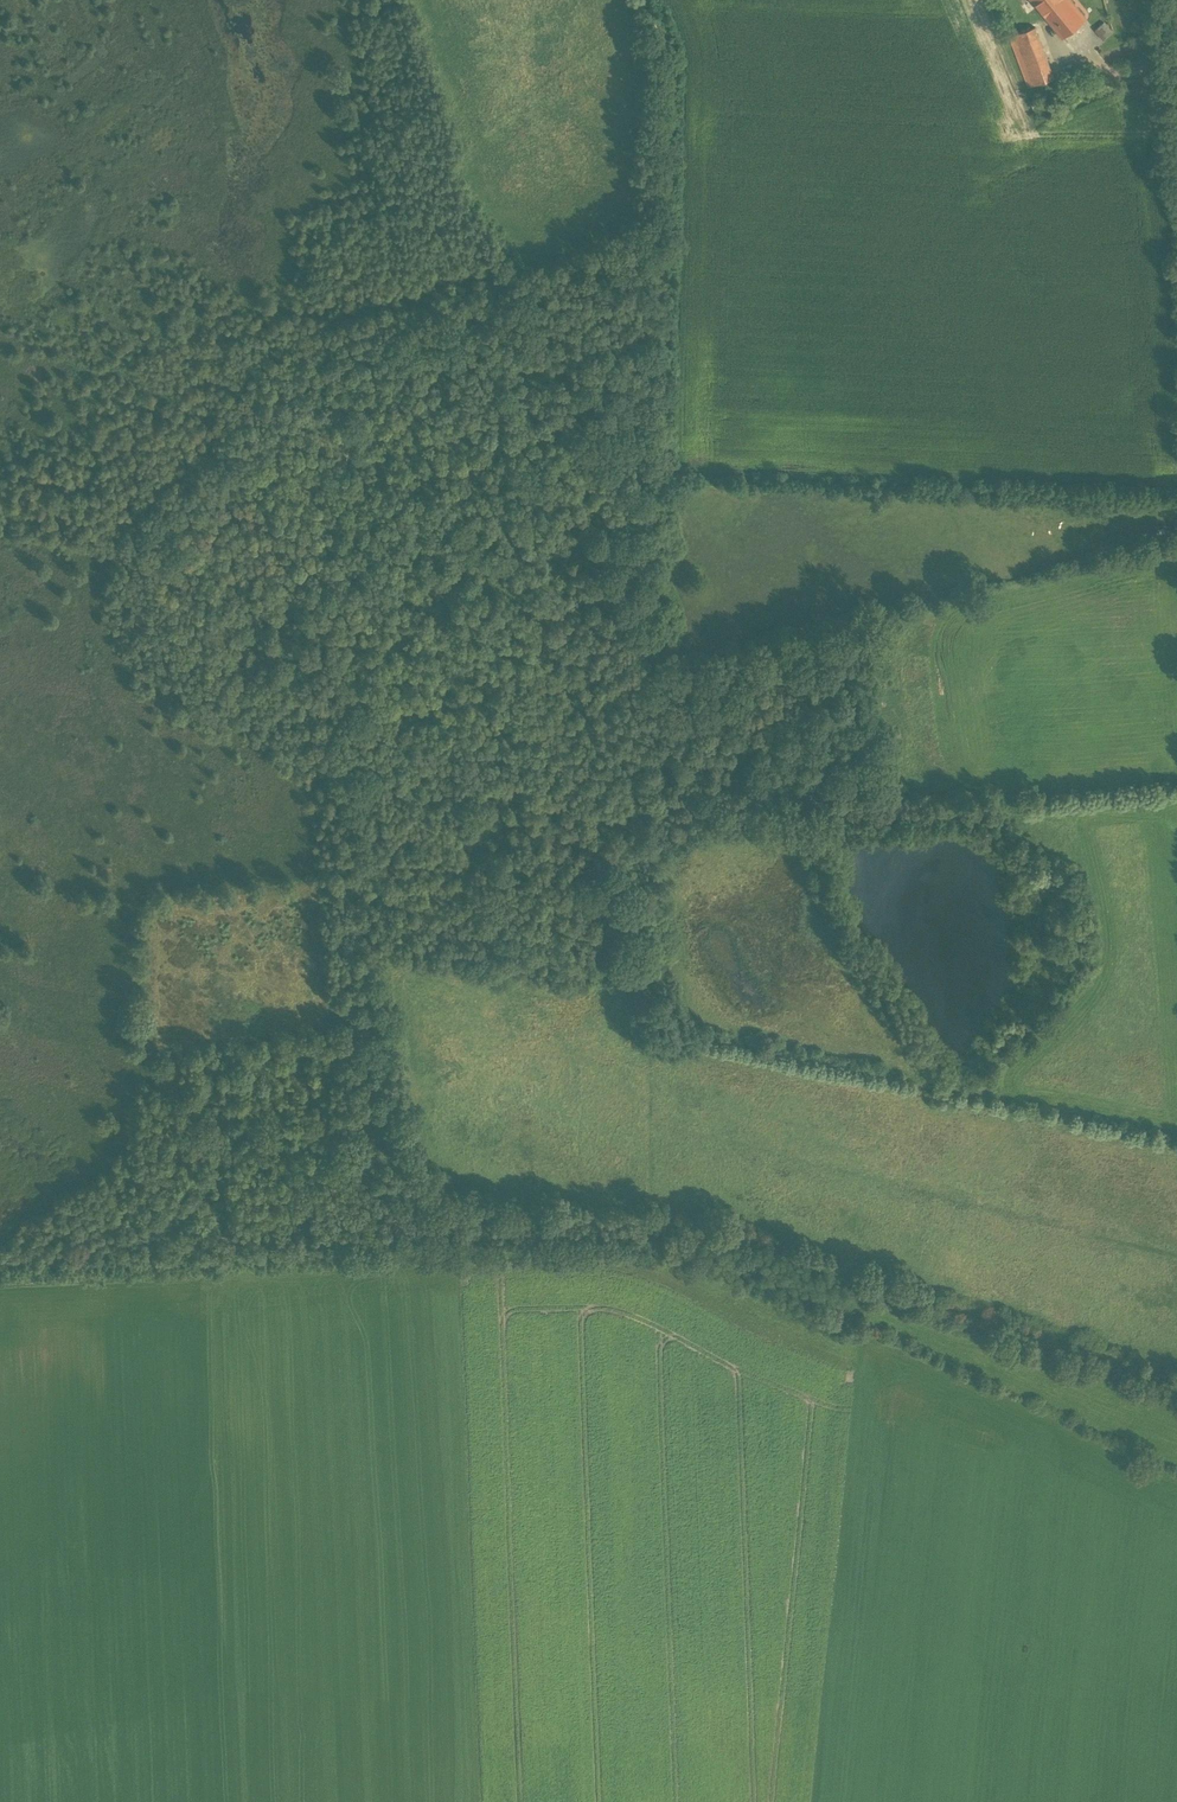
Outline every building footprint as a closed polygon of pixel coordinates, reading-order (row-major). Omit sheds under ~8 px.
[(1046,13),(1061,0),(1035,0),(1046,13)] [(1046,13),(1063,34),(1085,15),(1072,0),(1061,0),(1046,13)] [(1036,25),(1010,35),(1029,85),(1055,76),(1036,25)] [(1095,75),(1068,84),(1072,97),(1084,94),(1082,89),(1098,84),(1095,75)] [(382,1142),(383,1139),(382,1135),(379,1131),(376,1129),(372,1129),(370,1129),(367,1130),(364,1132),(363,1136),(362,1139),(363,1143),(366,1146),(369,1148),(373,1149),(377,1148),(380,1145),(382,1142)]
